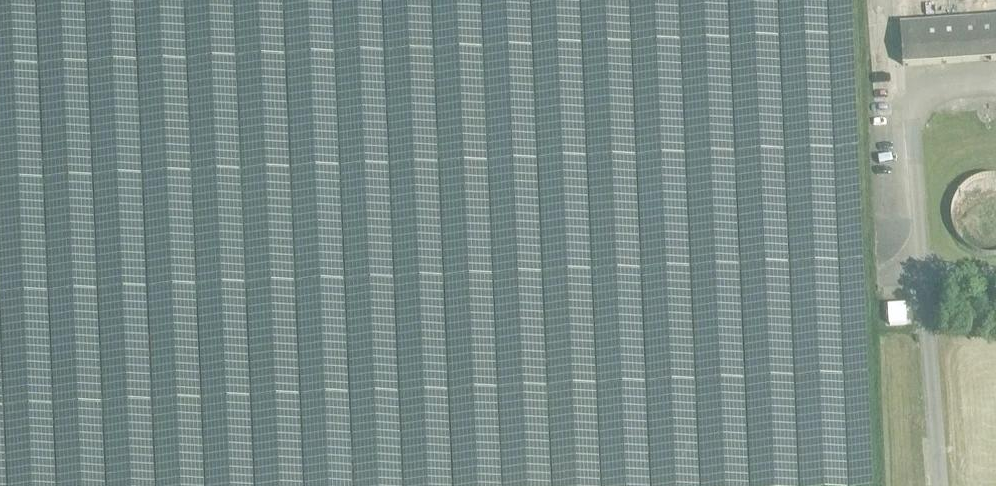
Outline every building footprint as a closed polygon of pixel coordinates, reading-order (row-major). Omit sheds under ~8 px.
[(904,60),(995,56),(995,14),(902,18),(904,60)] [(237,49),(239,83),(263,81),(262,73),(263,73),(261,45),(258,45),(257,31),(236,32),(238,49),(237,49)] [(316,136),(345,135),(341,44),(312,45),(316,136)] [(461,74),(437,76),(438,88),(462,85),(461,74)] [(404,77),(379,77),(379,101),(388,101),(388,113),(405,112),(404,77)] [(257,90),(233,91),(233,103),(258,102),(257,90)] [(37,266),(27,128),(0,130),(0,269),(37,266)] [(622,149),(624,219),(666,218),(665,194),(668,194),(667,161),(635,163),(634,148),(622,149)] [(994,180),(986,179),(980,180),(972,183),(966,187),(962,190),(958,196),(954,202),(953,209),(952,216),(953,221),(955,228),(958,234),(963,241),(969,245),(976,248),(981,250),(989,251),(995,250),(995,180),(994,180)] [(93,194),(94,184),(75,183),(75,194),(93,194)] [(245,195),(244,215),(266,215),(266,196),(245,195)] [(890,324),(906,322),(905,305),(888,306),(890,324)] [(531,333),(498,334),(498,363),(532,362),(531,333)] [(391,435),(439,433),(438,405),(390,407),(391,435)]
